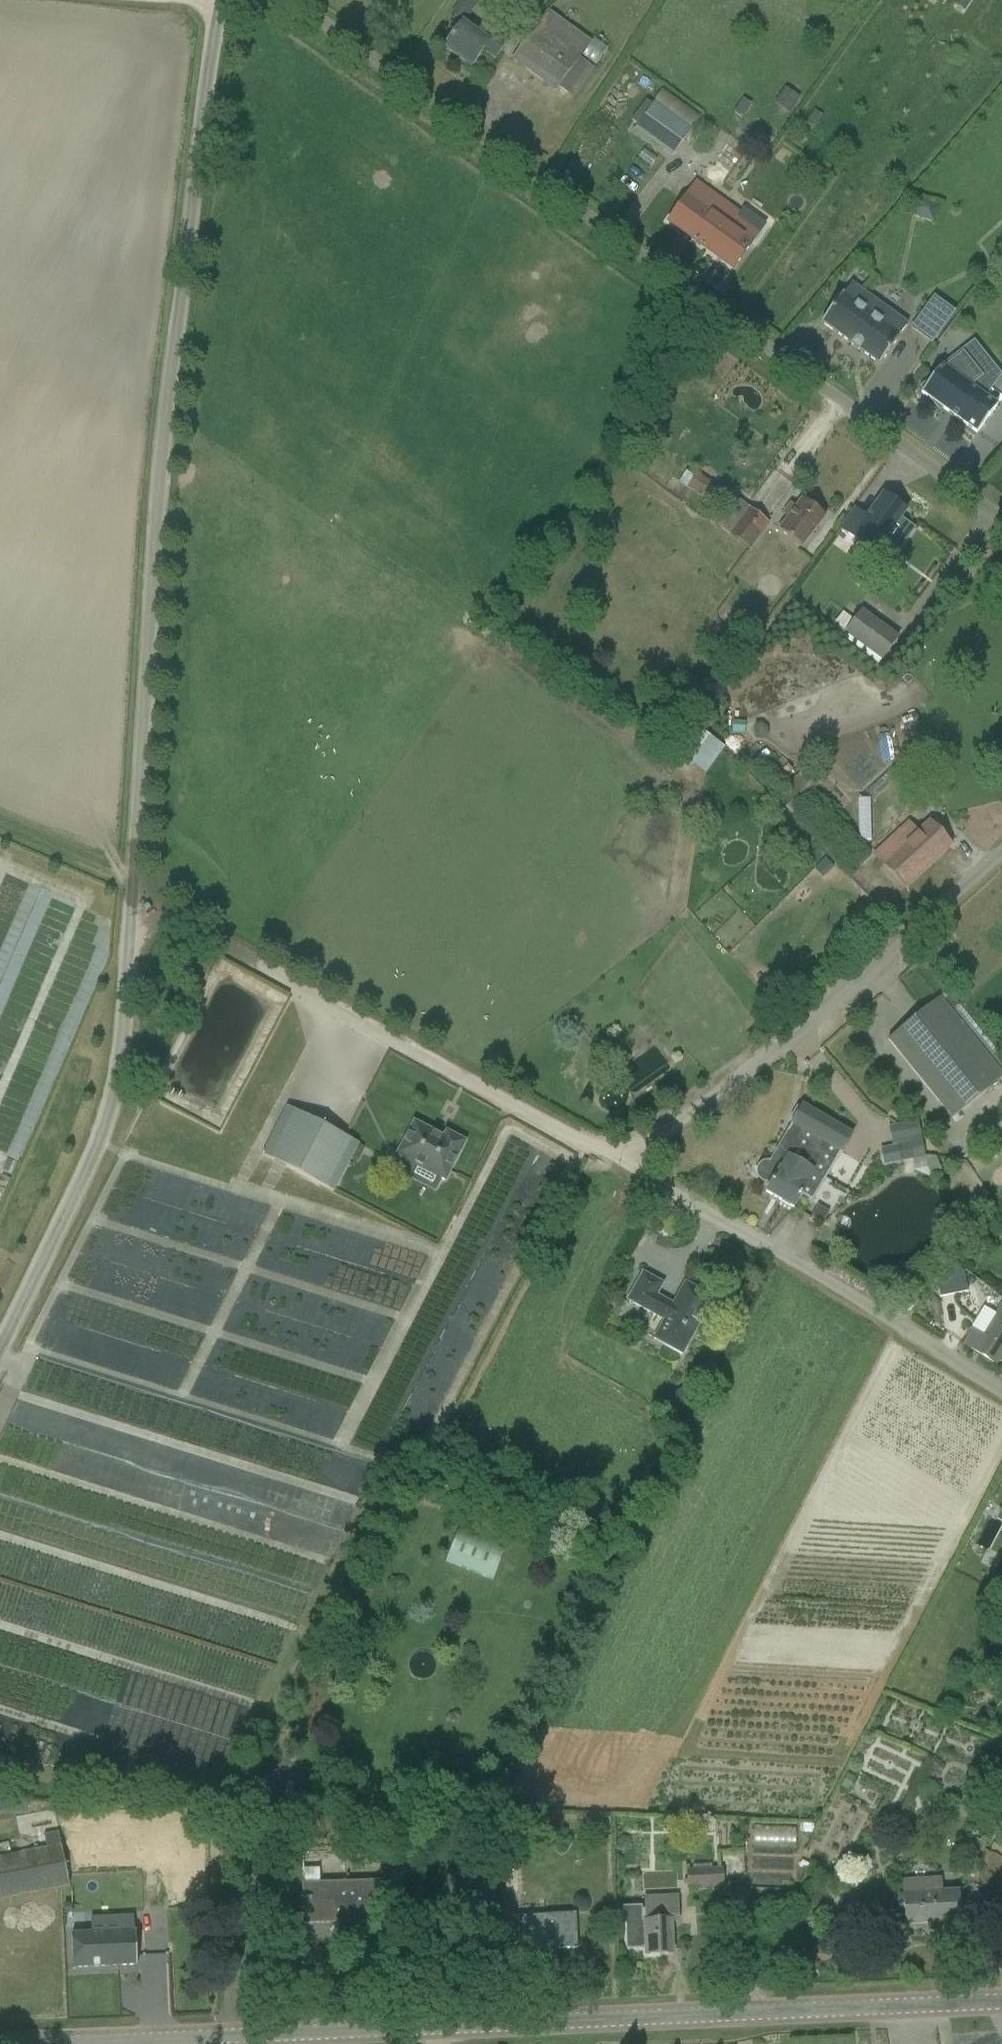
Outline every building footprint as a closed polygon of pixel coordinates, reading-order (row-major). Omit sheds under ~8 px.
[(955,5),(965,12),(972,0),(959,0),(955,5)] [(483,52),(495,60),(501,51),(507,43),(494,33),(488,40),(464,22),(444,50),(471,69),(483,52)] [(581,59),(536,26),(512,59),(556,91),(581,59)] [(790,115),(801,99),(786,88),(774,104),(790,115)] [(734,113),(741,118),(751,105),(743,99),(734,113)] [(635,129),(673,156),(693,129),(685,123),(667,110),(654,101),(635,129)] [(732,227),(740,214),(697,183),(668,222),(734,269),(753,243),(732,227)] [(878,365),(879,366),(900,337),(899,337),(899,336),(898,335),(898,336),(882,324),(890,313),(851,284),(843,296),(842,295),(821,323),(822,324),(879,365),(878,365)] [(934,297),(910,329),(932,345),(956,313),(934,297)] [(977,434),(989,418),(998,406),(972,386),(983,378),(963,353),(945,368),(942,365),(934,376),(919,388),(923,392),(921,393),(927,398),(939,413),(943,409),(977,434)] [(688,488),(702,497),(711,482),(697,473),(688,488)] [(866,518),(855,510),(840,530),(867,551),(879,535),(885,539),(906,512),(883,495),(866,518)] [(738,500),(718,526),(751,550),(770,523),(738,500)] [(802,548),(825,517),(802,500),(795,508),(790,505),(782,515),(787,519),(778,531),(802,548)] [(843,635),(880,663),(898,639),(861,612),(843,635)] [(754,632),(751,615),(741,616),(743,633),(754,632)] [(905,730),(920,724),(916,714),(901,719),(905,730)] [(744,734),(745,722),(733,721),(732,733),(744,734)] [(755,725),(755,737),(768,737),(769,729),(763,724),(755,725)] [(718,741),(697,761),(712,776),(732,756),(718,741)] [(804,769),(777,800),(794,815),(821,783),(804,769)] [(859,842),(871,841),(870,800),(858,800),(859,842)] [(875,856),(904,888),(950,845),(930,824),(915,838),(906,828),(875,856)] [(943,1099),(990,1061),(939,999),(893,1036),(943,1099)] [(802,1105),(776,1150),(826,1180),(850,1135),(802,1105)] [(359,1144),(288,1107),(263,1155),(334,1192),(359,1144)] [(894,1126),(901,1162),(925,1158),(918,1122),(894,1126)] [(397,1158),(444,1182),(465,1143),(447,1133),(442,1142),(429,1135),(430,1132),(414,1123),(397,1158)] [(776,1151),(770,1162),(765,1163),(762,1164),(759,1166),(758,1169),(757,1173),(757,1176),(759,1179),(762,1182),(765,1183),(768,1184),(772,1183),(766,1193),(794,1209),(814,1173),(776,1151)] [(964,1271),(936,1277),(940,1299),(969,1293),(964,1271)] [(663,1284),(643,1273),(627,1301),(663,1321),(653,1340),(682,1356),(714,1299),(688,1285),(676,1307),(657,1296),(663,1284)] [(995,1364),(1001,1353),(1001,1307),(984,1337),(974,1331),(965,1345),(995,1364)] [(684,1387),(675,1393),(685,1408),(693,1403),(684,1387)] [(457,1533),(446,1563),(493,1581),(504,1551),(457,1533)] [(979,1798),(978,1798),(977,1798),(976,1798),(975,1798),(975,1799),(974,1799),(973,1799),(973,1800),(972,1800),(972,1801),(971,1802),(971,1803),(970,1804),(970,1805),(970,1806),(970,1807),(970,1808),(971,1809),(971,1810),(972,1811),(972,1812),(973,1812),(973,1813),(974,1813),(975,1813),(976,1814),(977,1814),(978,1814),(979,1814),(980,1814),(981,1814),(981,1813),(982,1813),(983,1813),(983,1812),(984,1812),(984,1811),(985,1811),(985,1810),(985,1809),(986,1809),(986,1808),(986,1807),(986,1806),(986,1805),(986,1804),(986,1803),(985,1803),(985,1802),(985,1801),(984,1801),(984,1800),(983,1800),(983,1799),(982,1799),(981,1799),(981,1798),(980,1798),(979,1798)] [(69,1886),(59,1834),(44,1837),(47,1849),(0,1859),(0,1900),(69,1886)] [(993,1843),(989,1852),(988,1852),(973,1884),(990,1892),(1001,1867),(1001,1847),(993,1843)] [(802,1862),(799,1868),(806,1871),(809,1865),(802,1862)] [(688,1886),(723,1884),(722,1869),(687,1871),(688,1886)] [(405,1872),(386,1872),(386,1888),(406,1887),(405,1872)] [(941,1929),(960,1928),(958,1891),(943,1891),(942,1878),(904,1880),(904,1893),(899,1894),(897,1899),(897,1905),(900,1910),(905,1910),(906,1925),(930,1924),(930,1923),(941,1923),(941,1929)] [(380,1923),(378,1882),(302,1884),(304,1926),(305,1926),(305,1921),(338,1920),(338,1917),(345,1917),(345,1919),(378,1918),(379,1923),(380,1923)] [(646,1948),(646,1955),(672,1954),(671,1922),(679,1922),(678,1896),(644,1898),(645,1922),(626,1923),(627,1949),(646,1948)] [(557,1950),(578,1949),(576,1914),(518,1917),(520,1952),(521,1952),(521,1950),(550,1948),(550,1943),(557,1943),(557,1950)] [(73,1926),(73,1960),(137,1960),(137,1925),(73,1926)]
